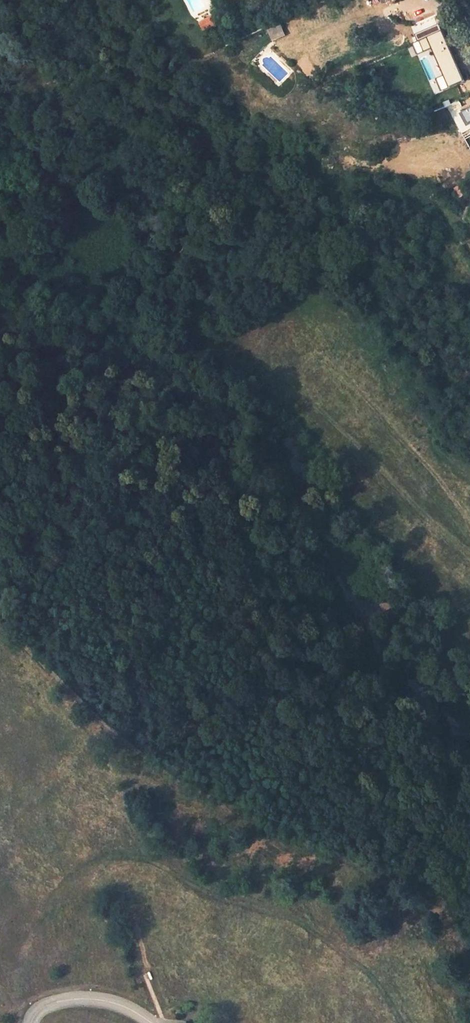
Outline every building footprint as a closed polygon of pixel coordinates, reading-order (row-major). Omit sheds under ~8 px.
[(273,40),(285,35),(279,22),(267,27),(273,40)] [(417,41),(413,43),(417,53),(431,48),(442,76),(435,79),(440,92),(463,79),(438,25),(415,34),(417,41)] [(462,112),(468,123),(469,122),(469,107),(462,112)] [(454,188),(460,197),(467,193),(462,184),(454,188)]
